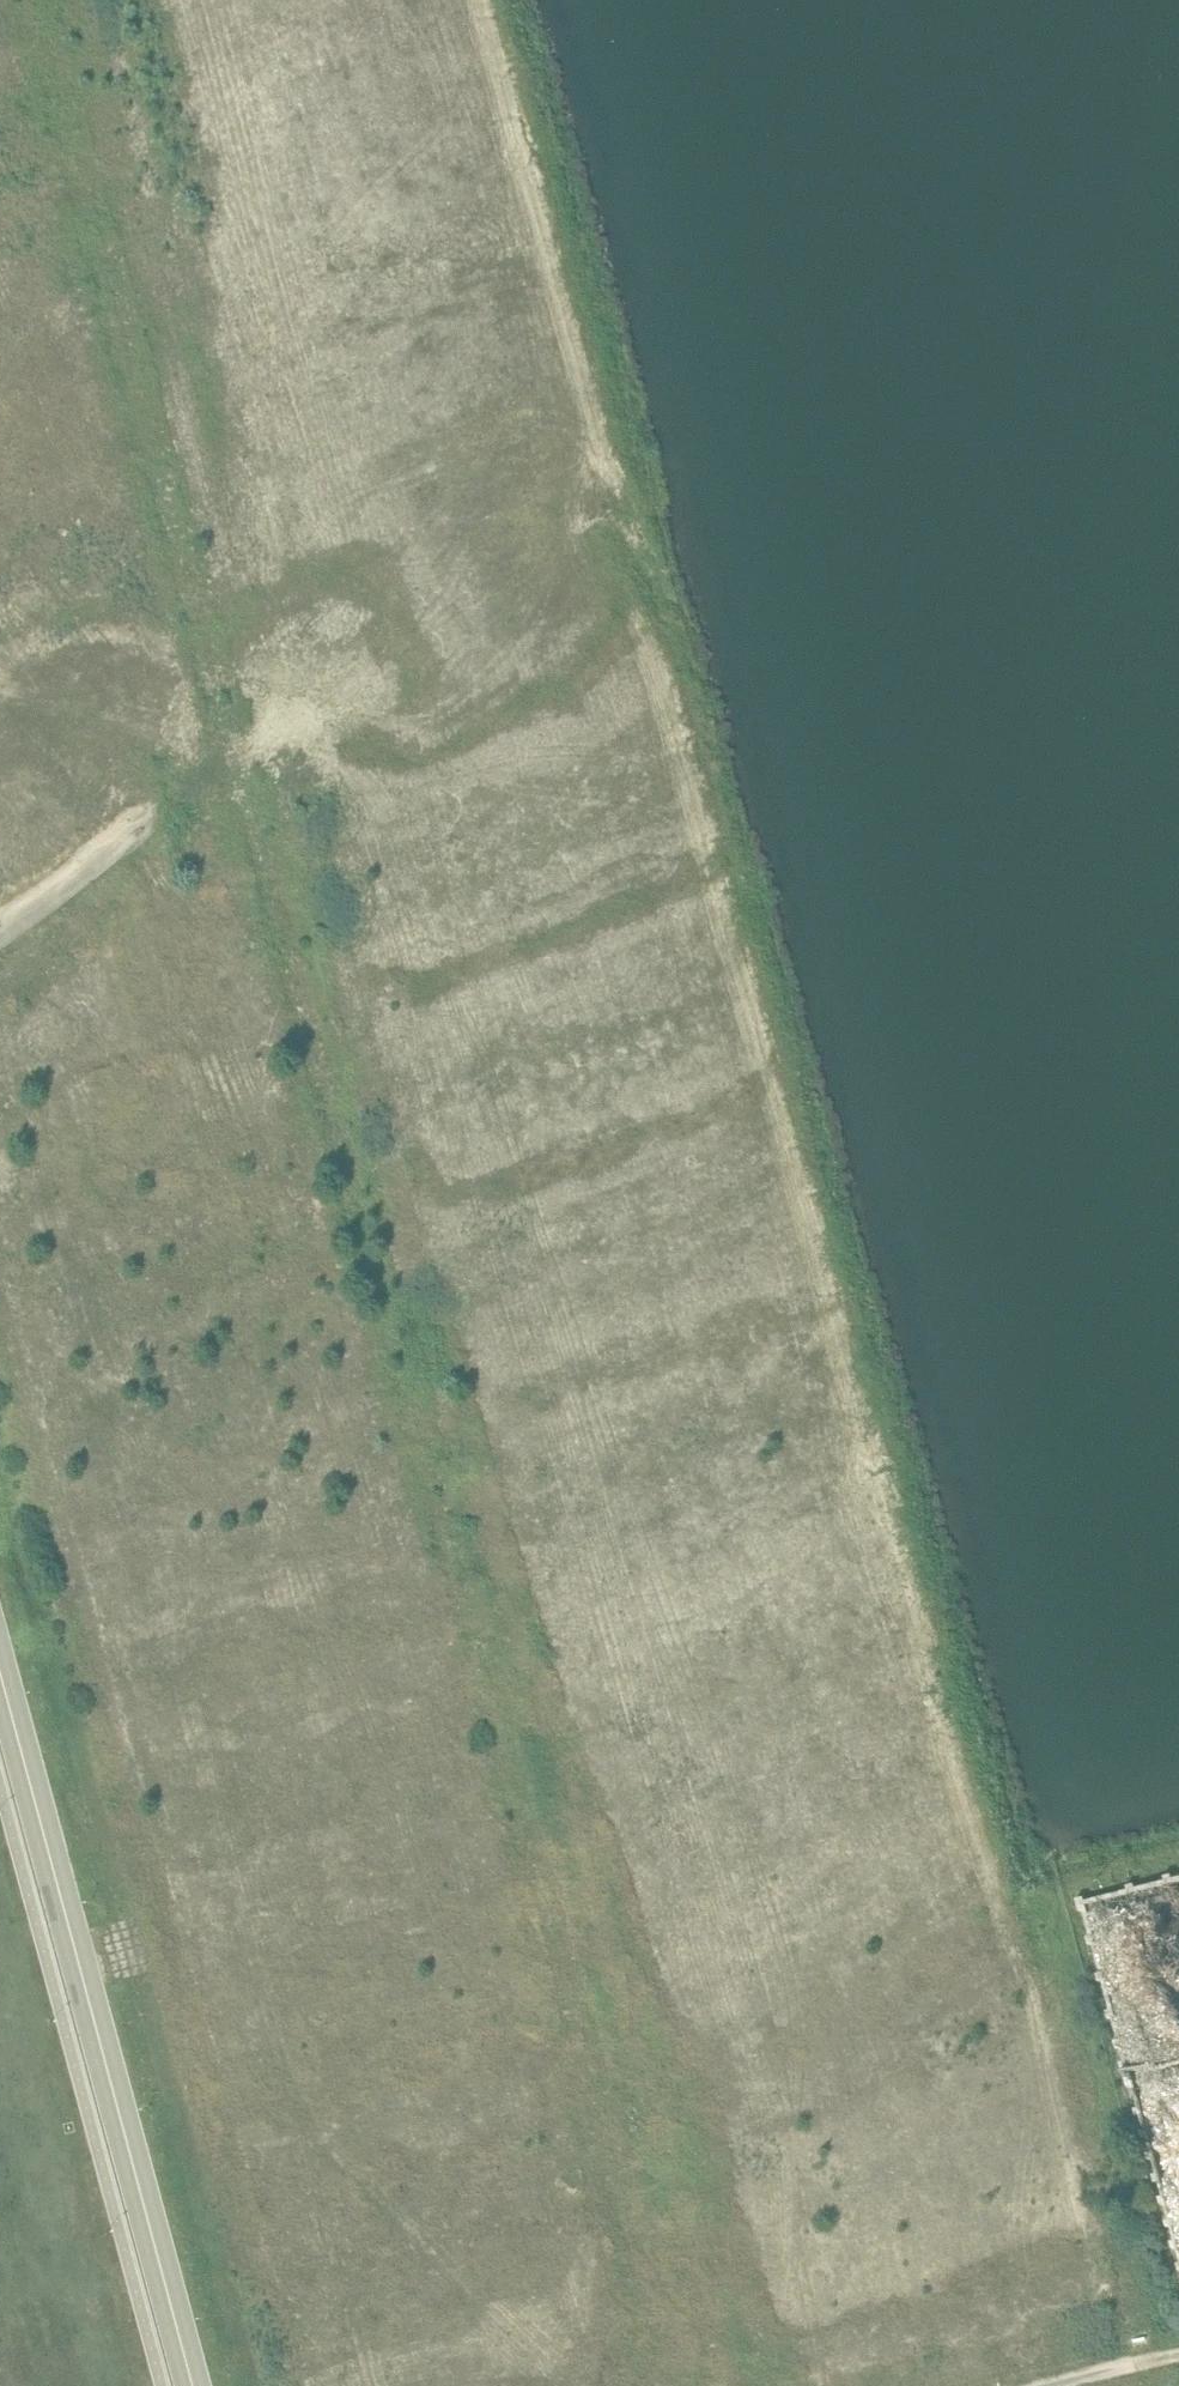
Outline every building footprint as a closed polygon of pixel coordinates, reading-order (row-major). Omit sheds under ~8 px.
[(441,405),(440,390),(418,391),(419,406),(441,405)] [(793,2371),(780,2374),(783,2385),(797,2385),(793,2371)]
